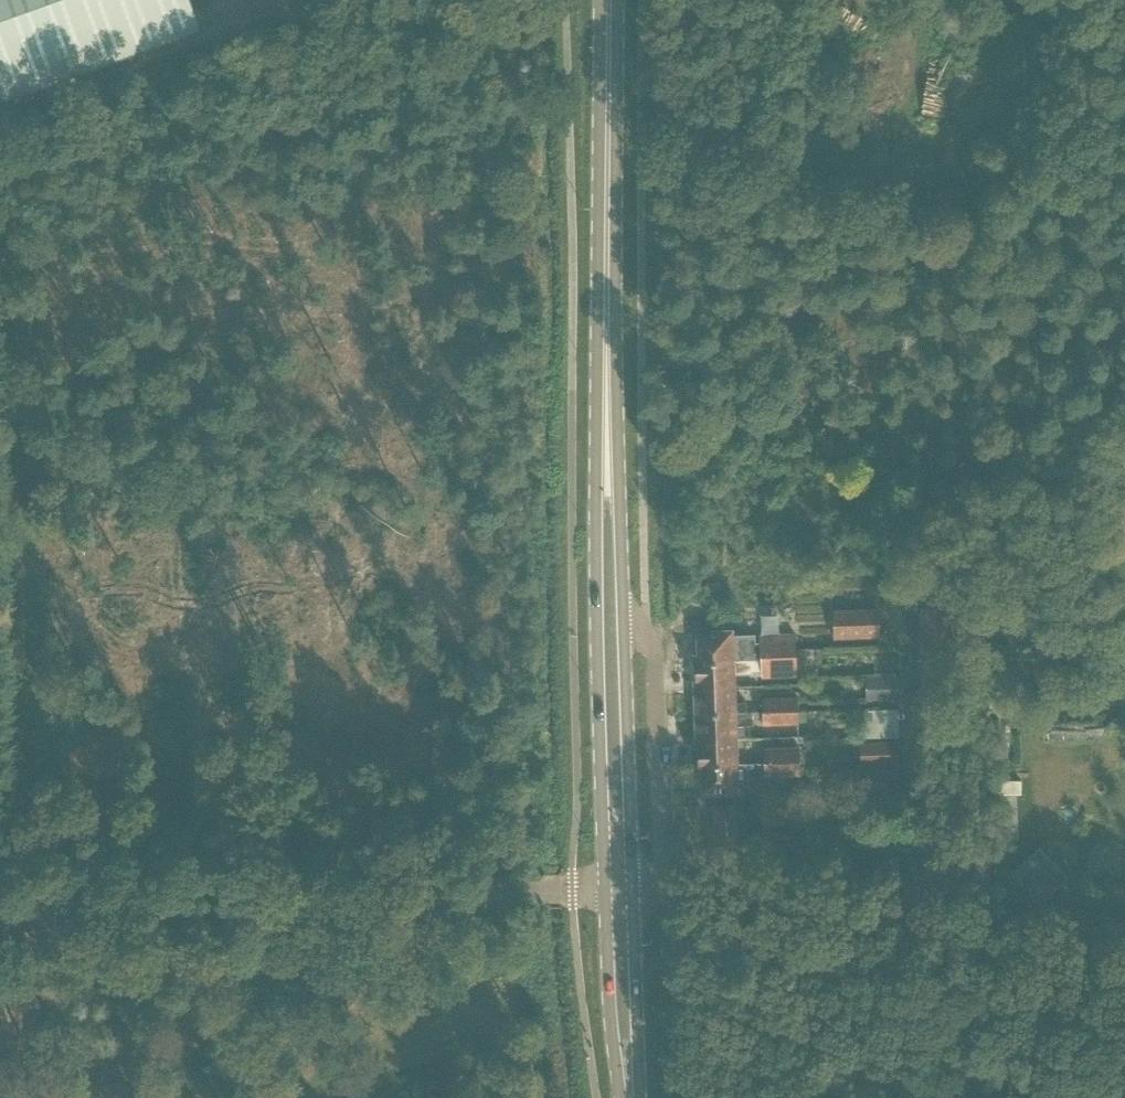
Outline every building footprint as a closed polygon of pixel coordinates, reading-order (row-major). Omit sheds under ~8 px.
[(205,32),(195,0),(0,0),(0,97),(205,32)] [(833,643),(879,641),(878,611),(832,613),(833,643)] [(693,655),(694,662),(732,661),(760,659),(795,658),(795,634),(759,635),(759,642),(754,642),(754,635),(731,635),(731,632),(711,632),(711,635),(698,636),(698,654),(693,655)] [(795,658),(760,659),(761,673),(796,671),(795,658)] [(732,661),(694,662),(694,688),(733,686),(732,661)] [(896,675),(865,676),(865,699),(896,699),(896,675)] [(733,686),(694,688),(695,713),(734,712),(733,686)] [(797,697),(761,698),(762,711),(797,710),(797,697)] [(797,710),(762,711),(762,725),(798,724),(797,710)] [(734,712),(695,713),(696,740),(735,738),(734,712)] [(735,738),(696,740),(697,766),(735,764),(735,738)] [(898,740),(860,741),(860,766),(898,765),(898,740)] [(763,749),(764,763),(799,761),(799,748),(763,749)] [(764,763),(735,764),(697,766),(697,773),(702,773),(703,791),(716,791),(716,794),(736,794),(736,790),(767,789),(766,776),(800,774),(799,761),(764,763)] [(735,828),(734,807),(714,807),(715,829),(709,829),(710,856),(739,855),(738,828),(735,828)]
